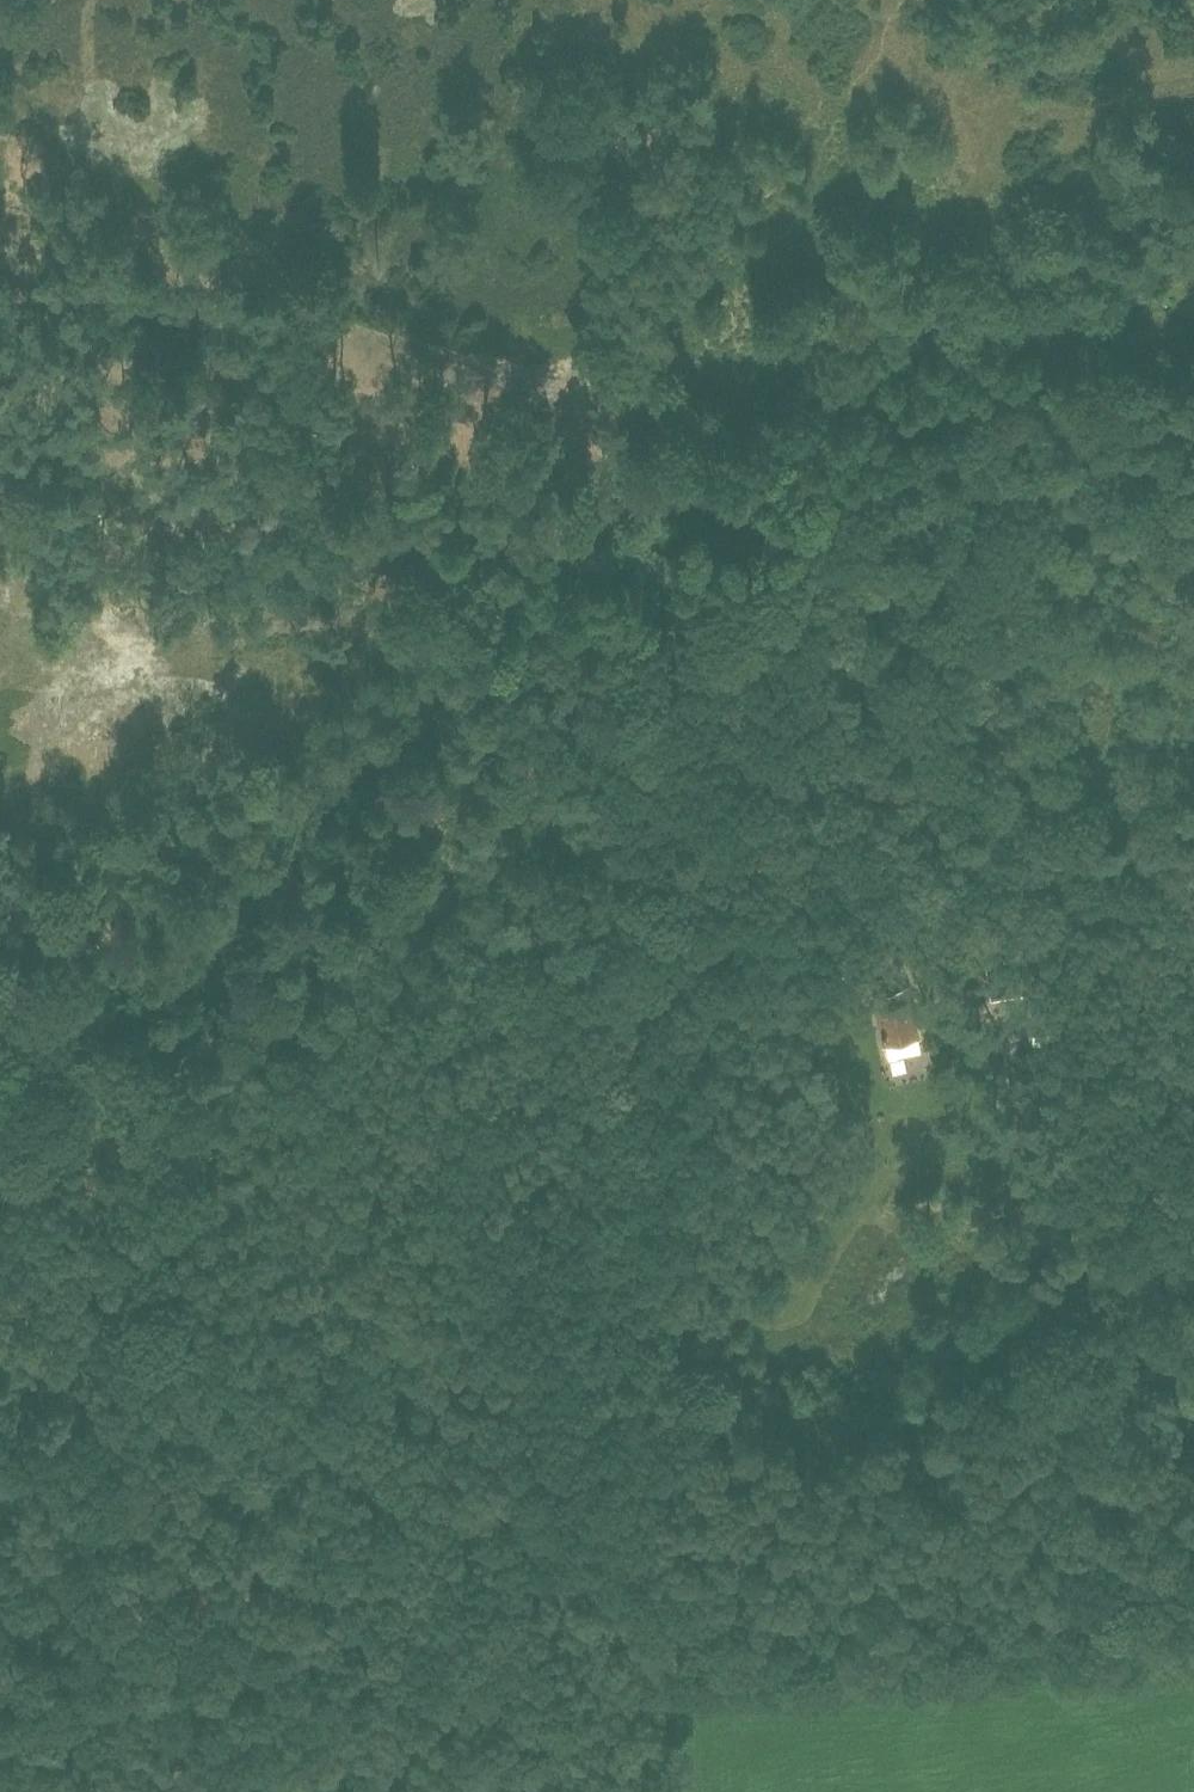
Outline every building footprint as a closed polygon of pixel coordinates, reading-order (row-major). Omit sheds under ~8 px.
[(883,1044),(918,1036),(919,1036),(907,986),(871,994),(883,1044)]
